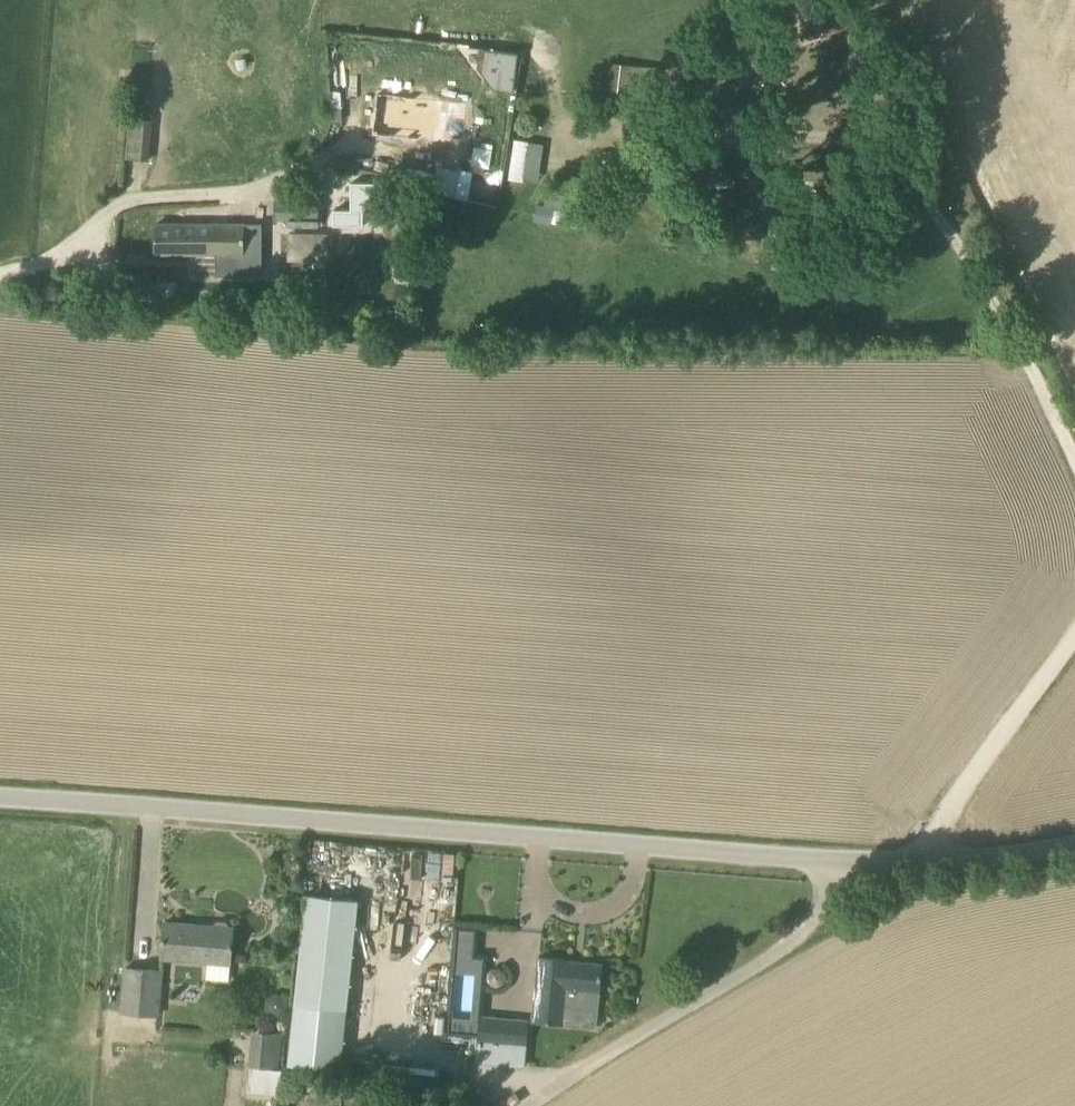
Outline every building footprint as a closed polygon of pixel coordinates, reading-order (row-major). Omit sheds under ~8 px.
[(806,47),(845,26),(831,0),(798,0),(785,7),(806,47)] [(729,54),(764,81),(791,46),(756,19),(729,54)] [(483,49),(481,64),(499,88),(514,90),(519,54),(483,49)] [(662,90),(664,69),(612,63),(610,74),(600,73),(597,100),(626,103),(627,97),(654,100),(656,89),(662,90)] [(374,134),(433,140),(436,101),(378,94),(374,134)] [(121,114),(120,157),(151,157),(151,114),(121,114)] [(519,135),(511,188),(528,190),(536,137),(519,135)] [(799,192),(799,217),(840,217),(840,171),(815,171),(815,192),(799,192)] [(673,217),(736,216),(735,178),(712,179),(713,194),(673,195),(673,217)] [(332,208),(332,222),(355,222),(355,209),(368,209),(369,182),(345,182),(344,208),(332,208)] [(540,198),(538,216),(591,222),(593,204),(540,198)] [(276,221),(287,222),(287,228),(319,228),(319,201),(309,201),(277,201),(276,221)] [(261,291),(261,268),(262,225),(157,224),(156,254),(218,255),(218,290),(261,291)] [(287,261),(328,261),(328,233),(287,233),(287,261)] [(809,255),(788,256),(789,269),(810,268),(809,255)] [(295,1004),(321,1007),(346,1010),(358,900),(306,895),(295,1004)] [(229,981),(230,964),(233,929),(164,923),(161,958),(207,962),(206,979),(229,981)] [(603,979),(603,977),(601,977),(602,964),(570,961),(570,960),(539,957),(533,1021),(564,1024),(565,1008),(598,1011),(600,992),(599,992),(600,979),(603,979)] [(159,1016),(164,971),(125,967),(120,1012),(159,1016)] [(524,1066),(528,1021),(480,1016),(476,1062),(524,1066)] [(249,1067),(250,1067),(279,1070),(282,1034),(252,1031),(249,1067)]
